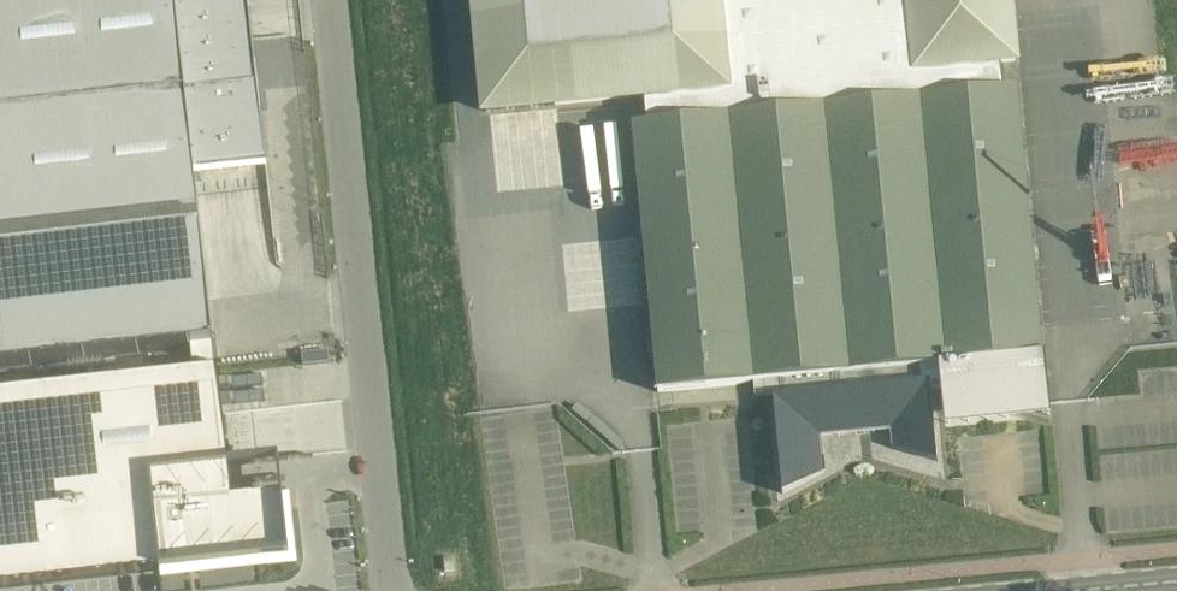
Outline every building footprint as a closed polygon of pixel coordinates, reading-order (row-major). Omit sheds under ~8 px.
[(214,344),(205,258),(195,171),(267,163),(259,88),(249,0),(0,0),(0,368),(214,344)] [(487,111),(645,97),(647,125),(633,126),(656,368),(658,392),(754,383),(755,397),(766,396),(764,382),(781,380),(782,397),(774,397),(783,494),(826,472),(822,437),(890,431),(892,448),(938,462),(930,382),(947,381),(949,408),(1007,407),(1050,418),(1043,355),(1041,332),(1018,90),(1003,91),(1000,62),(1015,61),(1009,0),(476,0),(487,111)] [(0,392),(0,587),(287,556),(281,494),(233,499),(229,464),(223,413),(218,368),(0,392)] [(454,558),(444,559),(446,572),(455,571),(454,558)]
